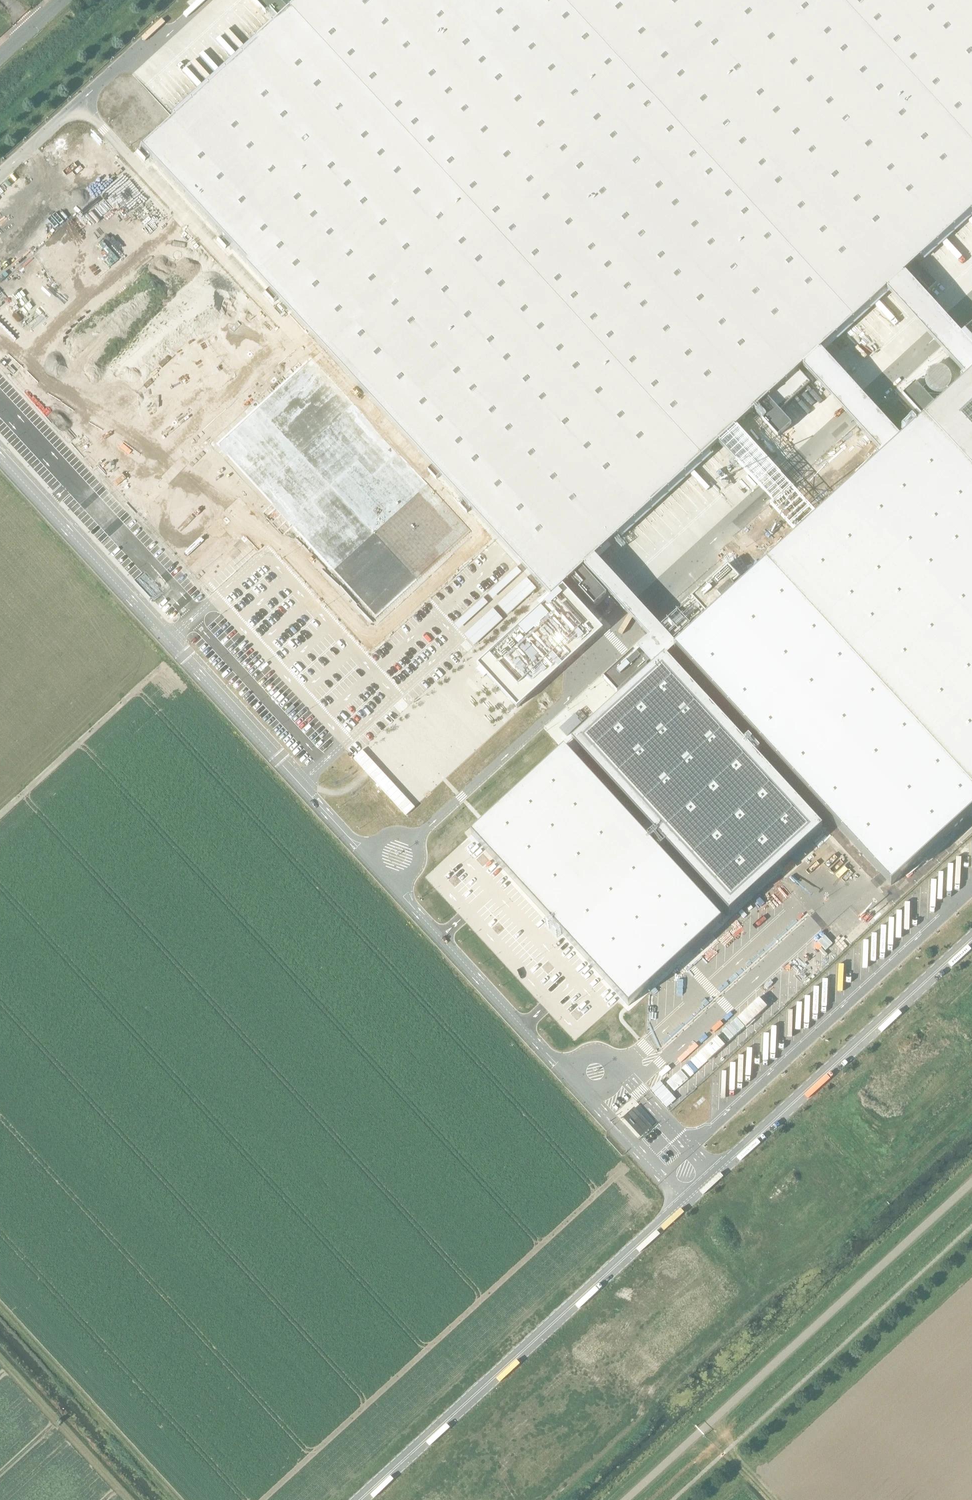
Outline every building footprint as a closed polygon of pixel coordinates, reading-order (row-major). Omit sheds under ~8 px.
[(136,153),(148,166),(152,162),(221,237),(217,241),(225,250),(229,246),(270,290),(266,294),(274,303),(278,300),(432,467),(428,471),(436,480),(440,477),(551,597),(477,665),(479,667),(476,670),(484,678),(486,675),(517,709),(603,630),(563,586),(575,576),(583,585),(579,589),(594,606),(607,594),(583,568),(758,407),(767,417),(762,421),(778,438),(792,425),(780,412),(810,384),(798,371),(909,269),(929,291),(942,279),(922,257),(971,211),(971,0),(253,0),(266,14),(271,11),(279,20),(139,148),(140,149),(136,153)] [(314,362),(221,447),(377,617),(470,532),(314,362)] [(674,650),(883,877),(891,886),(971,812),(971,377),(969,380),(939,407),(926,419),(674,650)] [(728,565),(692,598),(706,613),(742,579),(728,565)] [(633,651),(604,679),(617,693),(647,666),(633,651)] [(665,658),(572,743),(654,833),(666,846),(729,915),(790,859),(796,865),(813,849),(808,843),(822,829),(756,757),(744,744),(665,658)] [(579,711),(559,729),(567,738),(587,719),(579,711)] [(472,835),(551,922),(562,934),(629,1007),(722,922),(565,750),(472,835)] [(625,1119),(639,1134),(646,1127),(632,1112),(625,1119)]
